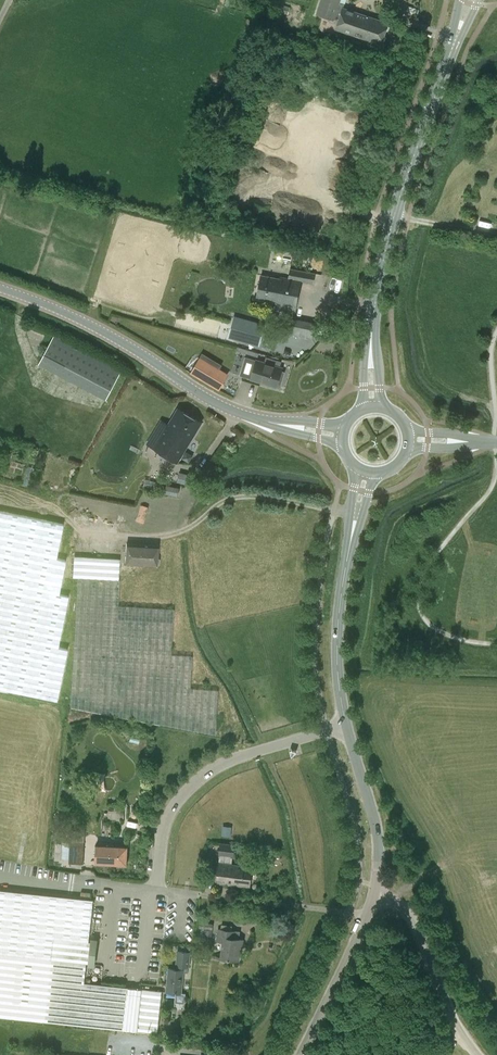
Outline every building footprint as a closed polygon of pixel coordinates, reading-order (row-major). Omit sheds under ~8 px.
[(317,14),(334,19),(335,18),(339,19),(336,28),(382,43),(389,23),(343,7),(345,4),(340,2),(341,0),(321,0),(317,14)] [(284,5),(278,3),(276,9),(282,11),(281,12),(288,14),(290,7),(284,5)] [(261,274),(257,297),(276,300),(276,302),(296,306),(301,280),(313,283),(315,273),(291,268),(289,278),(281,276),(280,278),(261,274)] [(234,317),(229,337),(259,346),(264,325),(234,317)] [(292,318),(289,333),(319,339),(322,335),(325,321),(315,320),(315,322),(292,318)] [(122,370),(54,334),(39,363),(106,399),(122,370)] [(211,384),(219,369),(200,358),(191,372),(211,384)] [(283,367),(256,359),(250,378),(277,386),(283,367)] [(177,462),(202,422),(178,407),(168,423),(114,413),(114,415),(62,405),(53,448),(102,458),(101,465),(148,475),(154,447),(177,462)] [(199,476),(180,471),(177,481),(196,486),(199,476)] [(178,495),(179,488),(166,485),(165,492),(178,495)] [(144,522),(149,506),(140,504),(135,520),(144,522)] [(56,701),(67,649),(57,647),(68,596),(58,594),(65,560),(56,558),(63,524),(0,511),(0,689),(56,701)] [(126,564),(156,565),(159,563),(159,559),(157,557),(158,545),(128,543),(126,564)] [(192,655),(172,654),(174,608),(119,605),(121,579),(119,579),(120,558),(72,555),(70,577),(77,577),(74,648),(71,698),(70,706),(215,734),(218,689),(191,688),(192,655)] [(122,819),(122,804),(108,804),(108,812),(104,812),(104,817),(108,817),(108,819),(122,819)] [(223,825),(222,835),(232,836),(233,826),(223,825)] [(71,834),(70,862),(82,863),(84,835),(71,834)] [(97,842),(95,863),(126,865),(127,844),(97,842)] [(216,882),(250,886),(253,866),(232,863),(233,856),(234,857),(236,844),(220,842),(219,855),(220,855),(219,862),(218,862),(218,866),(215,865),(212,867),(211,875),(213,877),(216,878),(216,882)] [(93,899),(0,889),(0,1015),(157,1032),(162,991),(84,983),(86,962),(88,962),(88,966),(95,966),(95,963),(98,939),(91,938),(91,941),(89,941),(89,938),(93,899)] [(213,923),(200,922),(199,935),(203,936),(203,937),(211,938),(212,929),(213,923)] [(218,928),(216,940),(223,941),(221,957),(238,959),(240,946),(242,946),(243,939),(234,938),(235,931),(218,928)] [(178,950),(176,966),(178,966),(178,968),(168,967),(166,991),(182,993),(184,972),(188,972),(189,967),(190,951),(178,950)]
